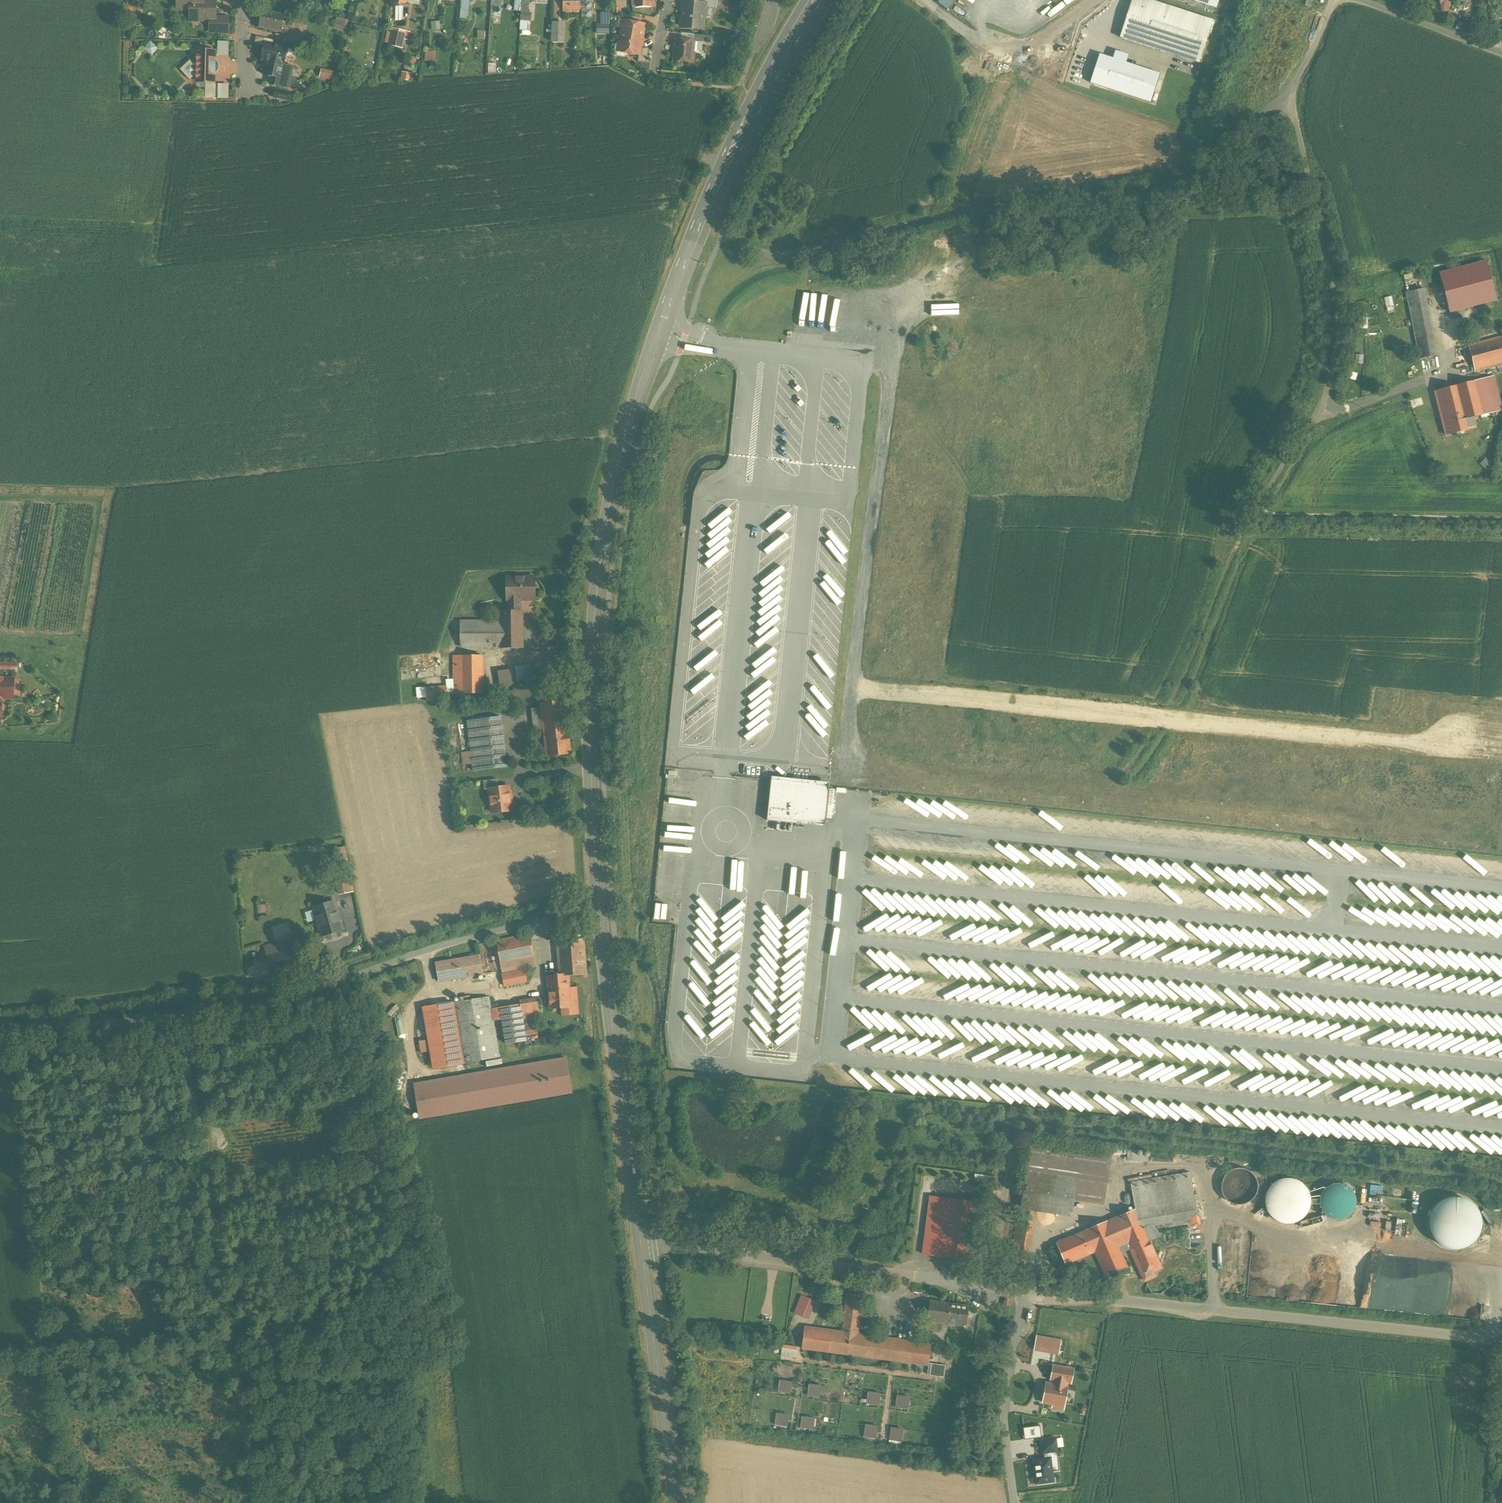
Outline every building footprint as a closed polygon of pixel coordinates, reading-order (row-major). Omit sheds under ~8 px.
[(178,9),(191,9),(191,20),(216,20),(216,0),(178,0),(178,9)] [(521,12),(529,12),(529,0),(522,0),(521,12)] [(563,12),(579,12),(579,0),(563,0),(563,12)] [(582,16),(591,17),(592,0),(582,0),(582,16)] [(698,3),(705,4),(704,7),(716,8),(717,0),(699,0),(698,3)] [(716,8),(727,9),(728,0),(717,0),(716,8)] [(1149,0),(1133,0),(1120,37),(1199,63),(1213,21),(1149,0)] [(1216,9),(1219,0),(1188,0),(1216,9)] [(1452,0),(1440,0),(1440,12),(1452,12),(1452,0)] [(621,1),(613,2),(613,14),(621,13),(621,3),(621,1)] [(698,3),(684,2),(682,27),(702,29),(704,7),(705,4),(698,3)] [(394,6),(394,26),(402,26),(402,6),(394,6)] [(285,15),(263,10),(259,27),(282,32),(285,15)] [(610,13),(601,13),(601,24),(609,25),(610,13)] [(337,16),(335,26),(345,28),(347,18),(337,16)] [(230,17),(219,17),(219,23),(210,23),(210,32),(229,32),(230,17)] [(633,22),(632,21),(626,20),(624,21),(624,25),(622,26),(621,34),(622,35),(621,42),(619,43),(619,47),(621,50),(624,50),(626,49),(628,50),(630,53),(639,55),(640,55),(641,48),(642,45),(641,43),(641,40),(643,39),(645,25),(633,22)] [(563,23),(553,22),(552,42),(562,43),(563,23)] [(601,24),(597,24),(597,33),(609,33),(609,25),(601,24)] [(411,33),(393,29),(390,45),(402,47),(404,39),(409,40),(411,33)] [(712,37),(694,35),(693,41),(694,41),(694,42),(711,44),(712,37)] [(267,39),(257,36),(256,44),(265,46),(266,43),(267,39)] [(693,41),(677,39),(675,61),(691,63),(692,62),(694,60),(694,55),(693,52),(694,42),(694,41),(693,41)] [(158,48),(150,43),(145,51),(152,56),(158,48)] [(273,45),(266,43),(265,46),(262,60),(268,61),(265,75),(273,76),(271,84),(279,86),(279,85),(288,87),(292,67),(284,65),(286,56),(295,58),(296,50),(287,48),(273,45)] [(649,49),(641,48),(640,55),(639,55),(638,62),(646,63),(649,49)] [(215,51),(198,51),(198,66),(195,66),(191,62),(182,69),(190,78),(194,74),(197,74),(197,82),(208,82),(214,82),(214,73),(214,72),(216,70),(217,68),(217,66),(216,63),(215,62),(215,51)] [(1090,84),(1151,103),(1160,74),(1126,64),(1128,56),(1115,52),(1113,59),(1099,55),(1090,84)] [(318,77),(330,80),(332,71),(321,68),(318,77)] [(374,71),(367,70),(366,72),(365,78),(372,79),(374,71)] [(222,85),(214,85),(214,97),(222,97),(222,85)] [(292,93),(276,89),(274,97),(290,101),(292,93)] [(1427,303),(1410,306),(1420,358),(1437,355),(1427,303)] [(1468,346),(1475,371),(1501,364),(1501,337),(1468,346)] [(1485,378),(1457,386),(1435,392),(1440,412),(1469,404),(1472,417),(1494,412),(1485,378)] [(1469,404),(1440,412),(1446,435),(1475,428),(1472,417),(1469,404)] [(535,577),(507,577),(507,600),(509,600),(519,600),(535,599),(535,577)] [(519,600),(509,600),(509,611),(519,611),(519,600)] [(509,611),(500,612),(500,621),(501,646),(501,648),(523,648),(522,611),(519,611),(509,611)] [(500,621),(460,621),(460,647),(501,646),(500,621)] [(483,655),(454,656),(454,694),(483,693),(483,655)] [(531,665),(515,667),(517,681),(533,678),(531,665)] [(500,688),(515,686),(513,669),(498,671),(500,688)] [(1,716),(2,698),(13,698),(14,679),(3,679),(3,678),(0,678),(0,716),(1,716)] [(447,686),(425,688),(426,700),(448,699),(447,686)] [(520,689),(492,697),(497,714),(525,706),(520,689)] [(565,700),(540,704),(541,708),(531,709),(534,731),(543,730),(568,726),(565,700)] [(501,716),(467,720),(473,771),(507,767),(501,716)] [(568,726),(543,730),(546,756),(571,753),(568,726)] [(769,807),(767,821),(825,827),(829,786),(829,783),(772,777),(769,807)] [(509,787),(489,789),(492,813),(512,810),(511,803),(512,803),(512,802),(511,802),(510,795),(511,794),(510,794),(509,787)] [(344,847),(333,849),(337,868),(334,869),(340,894),(353,891),(344,847)] [(712,863),(710,891),(739,893),(739,887),(746,887),(748,865),(712,863)] [(334,902),(314,908),(322,935),(343,929),(334,902)] [(529,934),(496,941),(502,973),(535,966),(536,966),(530,934),(529,934)] [(293,937),(264,946),(273,975),(302,967),(293,937)] [(584,938),(557,940),(560,975),(560,976),(568,976),(587,975),(584,938)] [(480,955),(436,963),(439,981),(483,974),(480,955)] [(524,970),(503,974),(505,986),(526,982),(524,970)] [(560,975),(549,976),(550,984),(549,984),(550,1008),(566,1007),(567,1014),(578,1013),(576,988),(569,988),(568,976),(560,976),(560,975)] [(469,996),(464,997),(465,1001),(454,1002),(465,1063),(499,1057),(489,997),(470,1000),(469,996)] [(540,1001),(520,1004),(523,1020),(543,1017),(540,1001)] [(453,1003),(424,1008),(434,1068),(464,1063),(453,1003)] [(520,1004),(501,1007),(506,1044),(526,1041),(523,1020),(520,1004)] [(406,1071),(390,1018),(379,1021),(394,1074),(406,1071)] [(536,1025),(526,1027),(528,1035),(537,1033),(536,1025)] [(428,1040),(419,1041),(421,1052),(430,1051),(428,1040)] [(425,1116),(578,1096),(574,1060),(420,1079),(425,1116)] [(1257,1191),(1258,1187),(1257,1182),(1256,1179),(1254,1176),(1251,1173),(1249,1171),(1245,1169),(1242,1168),(1238,1168),(1234,1169),(1231,1170),(1228,1172),(1226,1174),(1224,1177),(1222,1180),(1221,1184),(1221,1187),(1222,1191),(1223,1194),(1224,1197),(1227,1200),(1230,1202),(1234,1204),(1237,1205),(1240,1205),(1243,1205),(1247,1203),(1250,1202),(1253,1199),(1255,1197),(1256,1194),(1257,1191)] [(1169,1170),(1152,1173),(1153,1179),(1170,1176),(1169,1170)] [(1153,1179),(1130,1183),(1135,1209),(1137,1214),(1196,1204),(1190,1172),(1170,1176),(1153,1179)] [(1288,1223),(1295,1222),(1302,1218),(1307,1212),(1310,1205),(1310,1198),(1308,1191),(1303,1185),(1297,1181),(1290,1179),(1283,1179),(1276,1182),(1270,1186),(1267,1193),(1265,1200),(1266,1207),(1269,1214),(1274,1219),(1281,1222),(1288,1223)] [(1320,1205),(1322,1210),(1325,1215),(1330,1218),(1336,1219),(1341,1219),(1347,1217),(1351,1213),(1354,1209),(1356,1203),(1355,1197),(1353,1191),(1348,1187),(1343,1184),(1337,1184),(1331,1185),(1325,1188),(1322,1193),(1320,1199),(1320,1205)] [(984,1203),(932,1197),(924,1254),(977,1261),(984,1203)] [(1461,1198),(1452,1197),(1444,1200),(1437,1204),(1432,1211),(1429,1219),(1429,1228),(1432,1236),(1437,1243),(1444,1247),(1453,1249),(1461,1248),(1469,1245),(1476,1239),(1480,1231),(1481,1223),(1479,1214),(1475,1207),(1469,1201),(1461,1198)] [(1135,1209),(1056,1243),(1065,1265),(1095,1252),(1107,1280),(1129,1270),(1119,1247),(1123,1246),(1119,1237),(1143,1227),(1148,1226),(1156,1224),(1198,1217),(1196,1204),(1137,1214),(1135,1209)] [(1035,1211),(1020,1208),(1008,1271),(1024,1274),(1035,1211)] [(1156,1224),(1156,1229),(1189,1223),(1189,1225),(1200,1225),(1198,1217),(1156,1224)] [(1200,1250),(1200,1225),(1189,1225),(1190,1233),(1190,1250),(1200,1250)] [(1143,1227),(1119,1237),(1123,1246),(1125,1251),(1131,1249),(1141,1273),(1142,1273),(1141,1271),(1150,1267),(1158,1263),(1159,1265),(1149,1240),(1154,1238),(1149,1229),(1148,1226),(1143,1227)] [(1161,1269),(1159,1265),(1158,1263),(1150,1267),(1153,1273),(1161,1269)] [(1150,1267),(1141,1271),(1142,1273),(1141,1273),(1145,1280),(1154,1276),(1153,1273),(1150,1267)] [(816,1282),(810,1283),(808,1289),(812,1294),(813,1294),(819,1294),(821,1287),(816,1282)] [(931,1344),(857,1334),(862,1296),(848,1294),(843,1332),(805,1327),(802,1348),(928,1365),(931,1344)] [(798,1315),(808,1319),(815,1302),(810,1300),(805,1297),(798,1315)] [(969,1306),(930,1301),(927,1320),(966,1325),(969,1306)] [(1035,1346),(1058,1351),(1060,1340),(1037,1336),(1035,1346)] [(782,1344),(779,1355),(794,1359),(797,1347),(782,1344)] [(946,1365),(931,1363),(930,1375),(944,1377),(946,1365)] [(1066,1381),(1070,1382),(1072,1369),(1054,1366),(1051,1379),(1055,1380),(1066,1381)] [(777,1391),(789,1393),(792,1382),(779,1379),(777,1391)] [(1047,1384),(1043,1402),(1053,1404),(1053,1407),(1062,1409),(1066,1387),(1065,1387),(1066,1381),(1055,1380),(1054,1385),(1047,1384)] [(819,1397),(820,1385),(807,1384),(806,1396),(819,1397)] [(866,1392),(865,1404),(878,1405),(879,1393),(866,1392)] [(894,1408),(908,1408),(908,1396),(894,1396),(894,1408)] [(774,1414),(774,1425),(788,1425),(788,1414),(774,1414)] [(799,1417),(799,1428),(812,1429),(812,1417),(799,1417)] [(875,1438),(877,1426),(864,1424),(862,1436),(875,1438)] [(1032,1438),(1041,1437),(1040,1425),(1031,1426),(1032,1438)] [(889,1441),(901,1441),(901,1428),(889,1428),(889,1441)] [(1056,1438),(1039,1440),(1041,1454),(1043,1454),(1044,1458),(1033,1460),(1036,1484),(1054,1481),(1051,1458),(1058,1458),(1057,1452),(1058,1452),(1056,1438)]
